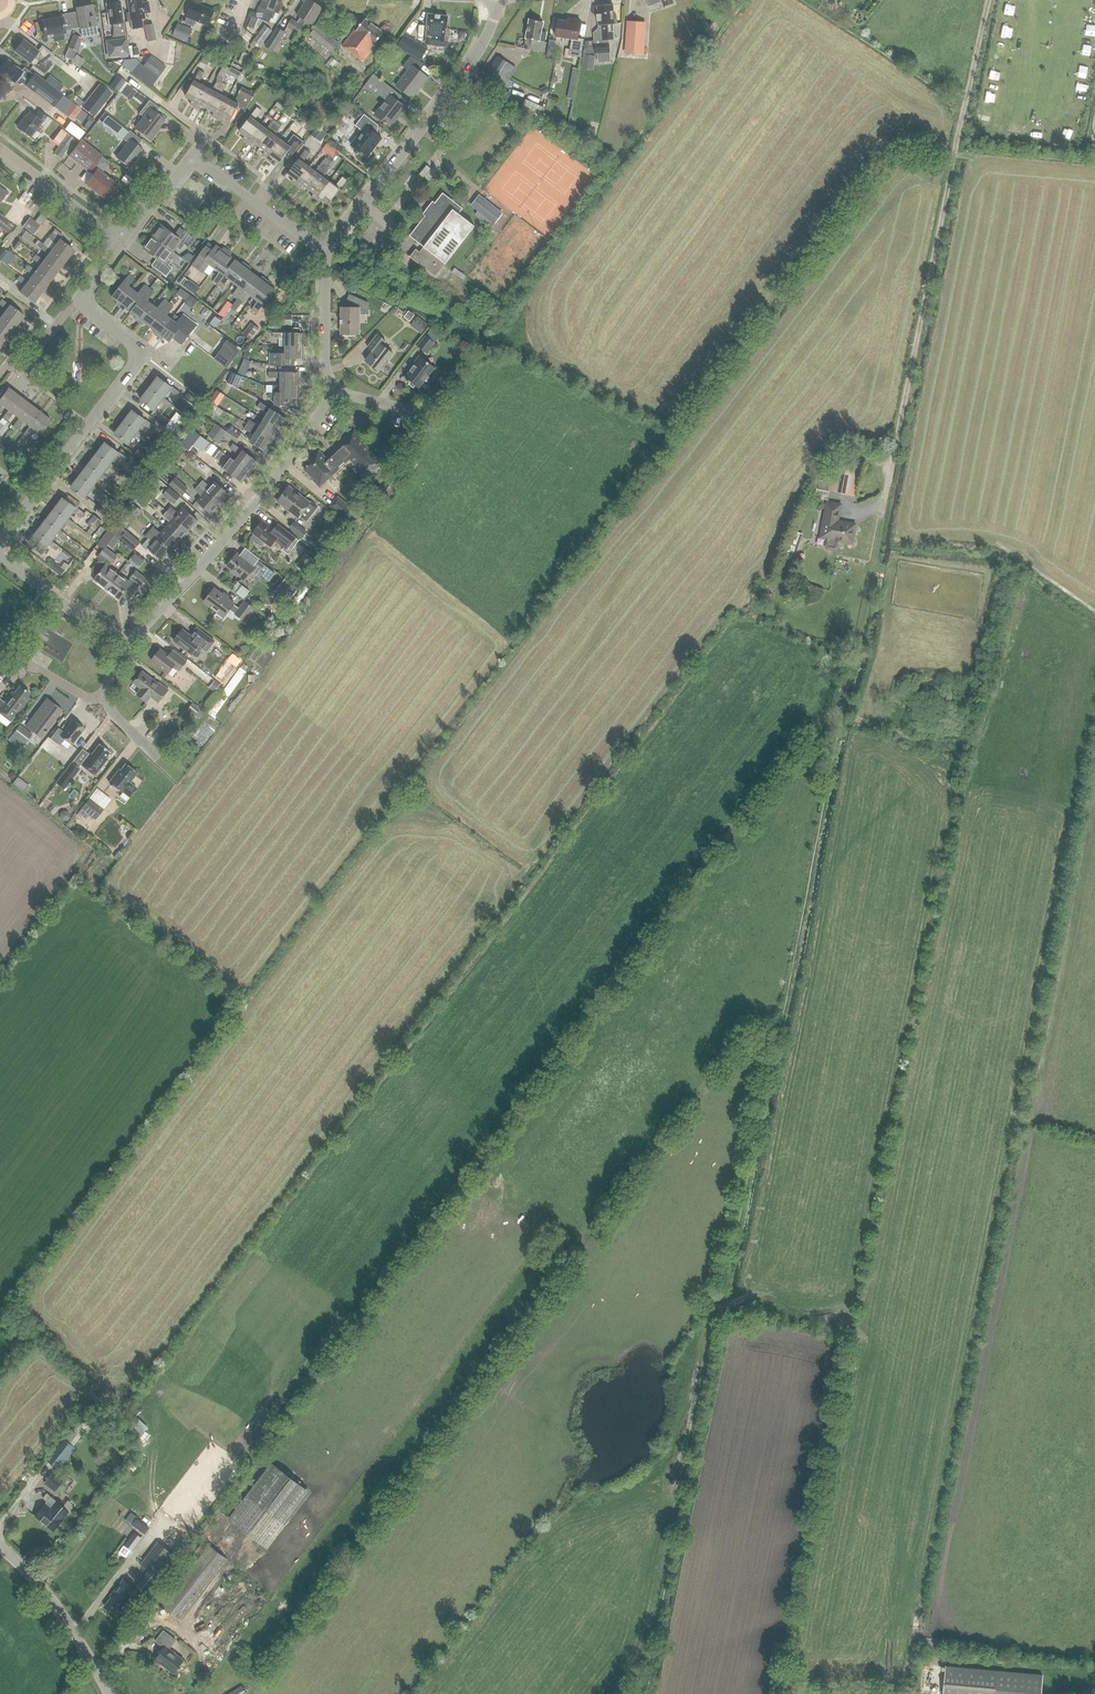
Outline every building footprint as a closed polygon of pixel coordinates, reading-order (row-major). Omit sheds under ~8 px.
[(130,21),(132,29),(143,27),(141,19),(144,18),(144,14),(150,13),(148,2),(142,3),(141,0),(127,0),(130,13),(126,14),(128,22),(130,21)] [(255,17),(270,22),(274,12),(279,14),(282,6),(282,5),(281,2),(277,0),(264,0),(262,6),(260,6),(255,17)] [(301,17),(297,22),(292,19),(287,26),(298,33),(306,21),(312,24),(322,8),(310,0),(307,0),(298,15),(301,17)] [(124,33),(119,2),(106,4),(109,25),(114,24),(116,34),(124,33)] [(187,17),(185,23),(193,27),(196,20),(208,25),(214,11),(192,2),(187,16),(187,17)] [(613,16),(612,6),(614,6),(613,4),(598,5),(599,15),(597,15),(597,21),(599,21),(599,25),(601,25),(602,29),(598,29),(594,33),(594,41),(595,53),(610,52),(609,40),(614,39),(612,24),(617,24),(617,16),(613,16)] [(77,12),(68,14),(71,30),(80,29),(82,37),(97,34),(95,26),(92,5),(83,7),(76,8),(77,12)] [(61,18),(42,22),(45,37),(64,33),(64,32),(71,30),(68,14),(60,15),(61,18)] [(433,36),(432,45),(447,47),(450,29),(446,28),(448,16),(428,14),(427,26),(426,35),(433,36)] [(374,44),(383,32),(365,18),(356,30),(354,29),(342,45),(363,61),(375,45),(374,44)] [(547,33),(542,32),(543,22),(529,19),(526,39),(532,40),(531,50),(545,52),(547,43),(545,42),(547,33)] [(572,39),(570,49),(569,55),(581,57),(584,39),(578,38),(580,20),(573,19),(572,22),(558,20),(556,36),(572,39)] [(644,53),(646,22),(628,21),(626,52),(644,53)] [(192,29),(177,23),(172,36),(187,42),(192,29)] [(144,26),(147,42),(156,40),(153,24),(144,26)] [(254,40),(262,46),(272,31),(264,26),(254,40)] [(310,35),(331,52),(339,43),(317,26),(310,35)] [(265,46),(273,52),(285,32),(277,27),(265,46)] [(428,48),(404,34),(397,47),(421,60),(428,48)] [(76,51),(81,39),(74,36),(69,48),(76,51)] [(108,57),(120,56),(121,58),(127,57),(127,54),(125,40),(106,43),(108,57)] [(37,51),(23,41),(14,52),(34,66),(38,61),(45,66),(53,55),(41,46),(37,51)] [(72,60),(76,51),(69,48),(65,57),(72,60)] [(246,66),(251,54),(244,51),(239,63),(246,66)] [(594,70),(596,56),(584,55),(582,68),(594,70)] [(142,67),(157,78),(165,67),(150,56),(142,67)] [(205,56),(202,63),(215,69),(218,62),(205,56)] [(509,63),(498,56),(486,74),(497,81),(509,63)] [(427,78),(418,71),(423,64),(411,57),(404,67),(409,70),(397,85),(412,97),(427,78)] [(62,95),(35,74),(33,76),(24,69),(22,72),(7,60),(0,70),(0,72),(8,78),(8,80),(9,81),(10,82),(11,82),(13,82),(14,83),(18,77),(27,84),(26,85),(54,106),(64,114),(64,115),(72,121),(81,109),(72,103),(62,95)] [(573,68),(567,98),(572,99),(578,69),(573,68)] [(238,80),(242,73),(234,69),(230,75),(238,80)] [(205,87),(199,84),(204,73),(200,70),(186,97),(192,100),(190,104),(195,106),(205,87)] [(118,76),(111,86),(118,91),(125,81),(118,76)] [(212,91),(205,87),(195,106),(200,109),(201,105),(208,109),(222,82),(218,80),(212,91)] [(226,85),(222,82),(208,109),(214,112),(212,116),(217,118),(227,99),(221,95),(226,85)] [(376,114),(391,125),(405,107),(398,102),(402,96),(386,83),(378,93),(387,100),(376,114)] [(81,107),(94,117),(112,94),(99,84),(81,107)] [(542,95),(548,92),(546,87),(539,90),(542,95)] [(234,102),(227,99),(217,118),(222,121),(224,117),(230,121),(238,107),(245,110),(251,100),(254,94),(242,88),(234,102)] [(138,93),(134,98),(139,101),(143,96),(138,93)] [(280,98),(275,105),(284,111),(289,104),(280,98)] [(143,117),(135,128),(150,140),(156,132),(154,131),(163,120),(155,113),(159,108),(149,100),(139,114),(143,117)] [(291,116),(297,109),(291,104),(285,112),(291,116)] [(357,117),(361,112),(350,104),(346,108),(357,117)] [(243,139),(247,143),(260,125),(254,120),(261,111),(257,107),(238,131),(245,136),(243,139)] [(22,121),(17,127),(30,137),(40,125),(42,127),(48,119),(39,112),(35,117),(30,113),(23,121),(22,121)] [(351,145),(367,157),(380,138),(371,131),(377,124),(364,115),(355,126),(362,131),(351,145)] [(107,116),(101,123),(114,133),(120,126),(107,116)] [(254,142),(260,147),(277,122),(273,119),(266,129),(260,125),(247,143),(251,146),(254,142)] [(78,139),(84,132),(70,122),(65,130),(78,139)] [(277,122),(260,147),(265,151),(263,154),(267,157),(280,140),(274,135),(281,125),(277,122)] [(318,126),(313,132),(322,140),(327,133),(318,126)] [(129,167),(143,150),(137,146),(141,140),(129,131),(123,138),(127,142),(116,157),(129,167)] [(293,134),(286,144),(280,140),(267,157),(271,161),(274,157),(280,162),(285,155),(290,158),(303,141),(293,134)] [(68,135),(61,144),(67,148),(74,139),(68,135)] [(107,200),(118,185),(102,173),(110,163),(102,156),(81,140),(69,156),(90,172),(90,171),(94,174),(86,184),(107,200)] [(322,149),(326,152),(332,145),(328,142),(322,149)] [(60,158),(67,148),(61,144),(54,154),(60,158)] [(291,181),(295,184),(309,167),(303,162),(310,152),(306,149),(298,159),(288,173),(294,178),(291,181)] [(302,184),(308,189),(326,165),(322,161),(315,171),(309,167),(295,184),(299,188),(302,184)] [(326,165),(308,189),(314,193),(311,197),(315,200),(329,182),(323,177),(330,168),(327,165),(326,165)] [(335,186),(329,182),(315,200),(320,203),(322,200),(328,204),(339,190),(347,180),(342,177),(335,186)] [(409,256),(436,277),(475,226),(459,214),(463,208),(442,193),(409,236),(424,247),(420,252),(416,249),(410,257),(409,256)] [(479,210),(475,214),(489,224),(499,211),(479,195),(472,205),(479,210)] [(16,201),(3,216),(14,224),(26,209),(16,201)] [(2,240),(13,226),(0,216),(0,217),(0,238),(2,240)] [(30,217),(22,227),(23,228),(23,227),(33,235),(41,226),(30,217)] [(162,225),(153,237),(172,251),(177,245),(181,248),(184,244),(188,247),(194,239),(180,228),(175,235),(162,225)] [(56,245),(51,251),(65,261),(74,250),(59,239),(62,235),(55,229),(51,234),(48,238),(56,245)] [(172,268),(169,265),(172,261),(167,257),(172,251),(153,237),(144,249),(158,259),(152,266),(166,276),(172,268)] [(38,240),(34,245),(40,249),(43,244),(38,240)] [(51,251),(43,244),(40,249),(48,255),(43,261),(57,271),(65,261),(51,251)] [(210,265),(215,269),(229,251),(225,248),(223,250),(217,246),(213,251),(207,247),(208,245),(193,265),(203,273),(210,265)] [(229,251),(215,269),(220,272),(214,281),(218,285),(236,261),(231,256),(232,254),(229,251)] [(57,271),(43,261),(35,255),(32,259),(40,266),(36,271),(50,282),(57,271)] [(242,265),(236,261),(218,285),(223,288),(229,279),(234,283),(248,265),(244,263),(242,265)] [(20,275),(28,281),(42,292),(50,282),(36,271),(28,265),(24,270),(20,275)] [(252,268),(248,265),(234,283),(239,287),(233,296),(237,299),(255,275),(250,271),(252,268)] [(116,305),(120,308),(133,290),(128,286),(134,278),(129,274),(111,298),(117,303),(116,305)] [(20,275),(16,280),(24,287),(20,292),(34,302),(42,292),(28,281),(20,275)] [(261,280),(255,275),(237,299),(242,303),(248,294),(253,298),(267,280),(263,277),(261,280)] [(4,289),(9,283),(0,277),(0,286),(4,289)] [(189,280),(184,286),(195,294),(200,288),(189,280)] [(271,283),(267,280),(253,298),(258,302),(252,310),(257,314),(275,290),(269,286),(271,283)] [(149,289),(145,286),(139,294),(133,290),(120,308),(123,311),(125,309),(131,313),(149,289)] [(135,319),(139,322),(152,305),(148,301),(154,293),(149,289),(131,313),(136,317),(135,319)] [(190,295),(186,301),(184,303),(192,309),(198,301),(190,295)] [(342,308),(341,334),(359,334),(360,314),(368,314),(368,303),(350,295),(346,303),(351,306),(351,309),(342,308)] [(24,316),(10,305),(9,306),(2,300),(0,302),(0,306),(6,311),(1,316),(16,327),(24,316)] [(139,322),(143,325),(145,323),(150,327),(168,304),(164,300),(158,308),(152,305),(139,322)] [(173,308),(168,304),(150,327),(156,332),(154,334),(158,337),(172,319),(167,316),(173,308)] [(278,324),(291,324),(291,314),(278,314),(278,324)] [(8,338),(16,327),(1,316),(0,315),(0,332),(8,338)] [(162,340),(163,337),(170,342),(174,337),(183,344),(197,325),(184,315),(179,322),(173,318),(172,319),(158,337),(162,340)] [(215,316),(210,323),(214,327),(220,320),(215,316)] [(428,325),(417,317),(410,326),(421,334),(428,325)] [(252,323),(243,333),(250,339),(259,328),(252,323)] [(294,328),(292,329),(292,332),(273,332),(273,338),(279,338),(279,345),(304,346),(304,332),(301,332),(301,329),(299,328),(294,328)] [(394,354),(383,346),(386,342),(377,336),(368,347),(373,351),(366,361),(372,366),(371,367),(377,371),(378,370),(379,371),(387,360),(389,361),(394,354)] [(418,347),(427,354),(435,343),(426,336),(418,347)] [(215,358),(227,368),(237,356),(225,346),(215,358)] [(304,359),(304,346),(285,346),(285,353),(270,353),(270,365),(294,365),(295,359),(304,359)] [(419,389),(435,368),(419,356),(412,365),(414,367),(405,378),(419,389)] [(244,358),(241,365),(242,366),(248,368),(251,361),(247,359),(244,358)] [(242,376),(231,372),(227,382),(237,387),(242,376)] [(269,377),(280,377),(280,385),(299,385),(299,372),(269,372),(269,377)] [(150,388),(164,398),(169,391),(177,397),(180,393),(173,387),(172,388),(158,378),(150,388)] [(299,398),(299,385),(280,385),(273,385),(273,392),(268,392),(268,398),(274,398),(275,406),(292,406),(292,403),(294,403),(297,401),(297,398),(299,398)] [(172,404),(164,398),(150,388),(141,401),(154,411),(161,402),(169,408),(172,404)] [(8,411),(19,397),(7,389),(0,399),(0,408),(1,406),(8,411)] [(199,396),(190,389),(184,397),(194,404),(199,396)] [(217,398),(222,401),(225,396),(220,393),(217,391),(214,396),(217,398)] [(18,419),(29,404),(19,397),(8,411),(2,418),(7,422),(12,414),(18,419)] [(267,413),(263,419),(279,429),(286,418),(260,402),(257,406),(267,413)] [(40,412),(29,404),(18,419),(13,426),(17,430),(23,422),(29,427),(40,412)] [(138,431),(144,424),(151,430),(155,426),(147,420),(146,421),(133,411),(125,422),(138,431)] [(40,435),(51,420),(40,412),(29,427),(23,434),(28,438),(34,430),(40,435)] [(272,440),(279,429),(263,419),(259,425),(249,419),(246,424),(272,440)] [(146,437),(138,431),(125,422),(115,433),(129,444),(135,435),(143,441),(146,437)] [(160,433),(164,427),(160,424),(155,429),(160,433)] [(226,431),(216,424),(208,435),(219,442),(226,431)] [(266,451),(272,440),(246,424),(244,428),(254,434),(250,441),(266,451)] [(242,433),(230,425),(226,431),(238,439),(242,433)] [(191,429),(180,444),(194,455),(198,449),(202,452),(209,442),(191,429)] [(305,469),(320,486),(350,459),(366,477),(382,463),(360,439),(362,438),(355,430),(325,457),(319,451),(312,458),(314,460),(305,469)] [(111,463),(116,456),(124,462),(127,458),(119,452),(118,453),(105,443),(97,454),(111,463)] [(175,462),(186,450),(178,443),(167,455),(175,462)] [(233,443),(230,448),(239,455),(235,461),(250,472),(258,462),(233,443)] [(22,460),(27,453),(18,446),(12,453),(22,460)] [(135,454),(144,460),(148,455),(139,448),(135,454)] [(217,448),(212,455),(218,459),(223,452),(217,448)] [(119,470),(111,463),(97,454),(89,464),(102,474),(108,467),(116,473),(119,470)] [(250,472),(235,461),(227,455),(224,460),(225,461),(221,467),(242,483),(250,472)] [(835,461),(833,473),(825,471),(822,485),(819,484),(818,489),(853,496),(859,465),(835,461)] [(94,486),(99,478),(107,484),(110,480),(102,474),(89,464),(80,476),(94,486)] [(159,465),(154,471),(160,476),(165,470),(159,465)] [(136,475),(139,478),(140,479),(144,473),(143,472),(140,470),(136,475)] [(101,492),(94,486),(80,476),(71,488),(84,498),(91,489),(98,495),(101,492)] [(169,484),(182,495),(188,489),(175,478),(169,484)] [(202,480),(198,485),(220,504),(229,494),(214,480),(210,486),(202,480)] [(198,485),(194,489),(201,495),(197,501),(211,514),(220,504),(198,485)] [(310,501),(310,502),(289,486),(278,501),(299,518),(303,512),(310,517),(318,507),(310,501)] [(173,504),(179,497),(169,488),(162,495),(173,504)] [(352,507),(338,496),(330,507),(344,517),(352,507)] [(149,504),(142,498),(137,503),(144,509),(146,508),(148,505),(149,504)] [(76,509),(62,499),(55,509),(69,519),(74,512),(82,518),(85,514),(77,508),(76,509)] [(837,521),(840,505),(827,502),(821,537),(827,538),(826,545),(827,548),(834,549),(836,547),(838,540),(844,542),(845,539),(852,541),(854,526),(840,524),(840,522),(837,521)] [(141,510),(135,504),(129,511),(136,517),(141,510)] [(171,506),(166,511),(189,530),(198,520),(183,507),(178,512),(171,506)] [(95,513),(104,520),(108,514),(99,507),(95,513)] [(76,525),(69,519),(55,509),(46,520),(60,530),(65,522),(74,529),(76,525)] [(189,530),(166,511),(163,515),(170,521),(165,527),(180,540),(189,530)] [(87,525),(94,530),(101,522),(94,516),(87,525)] [(51,541),(57,534),(65,540),(68,536),(60,530),(46,520),(38,531),(51,541)] [(299,541),(278,525),(274,530),(263,521),(253,533),(255,534),(251,539),(258,544),(262,543),(264,541),(271,546),(275,541),(284,548),(282,550),(288,555),(299,541)] [(342,521),(339,526),(344,529),(347,524),(342,521)] [(290,528),(303,537),(307,532),(294,522),(290,528)] [(153,526),(149,531),(171,550),(180,540),(165,527),(160,533),(153,526)] [(120,538),(134,550),(141,542),(126,530),(120,538)] [(59,547),(51,541),(38,531),(28,543),(42,554),(48,545),(56,551),(59,547)] [(171,550),(149,531),(145,535),(152,542),(147,548),(162,561),(171,550)] [(784,556),(794,560),(800,542),(790,539),(784,556)] [(329,546),(325,543),(319,550),(323,554),(329,546)] [(100,553),(103,555),(92,569),(99,574),(94,580),(105,589),(118,573),(109,566),(117,556),(105,547),(100,553)] [(77,555),(82,559),(86,552),(82,549),(77,555)] [(135,552),(130,560),(139,566),(144,559),(135,552)] [(237,554),(228,566),(245,579),(251,571),(261,579),(263,576),(270,581),(275,574),(257,560),(252,565),(237,554)] [(305,555),(302,559),(309,564),(312,560),(305,555)] [(61,575),(65,570),(51,559),(47,564),(61,575)] [(128,580),(118,573),(105,589),(118,599),(122,594),(129,599),(140,585),(141,585),(146,579),(135,571),(128,580)] [(284,577),(274,593),(288,602),(298,587),(284,577)] [(238,581),(231,589),(243,598),(249,590),(238,581)] [(255,609),(245,601),(240,609),(234,604),(235,603),(214,588),(204,602),(224,617),(230,610),(235,614),(245,622),(255,609)] [(215,641),(197,626),(190,635),(183,630),(183,629),(174,641),(175,641),(192,654),(191,654),(195,657),(198,657),(201,653),(200,651),(202,648),(206,652),(215,641)] [(174,666),(180,670),(187,661),(173,650),(169,656),(160,649),(152,660),(168,674),(174,666)] [(232,653),(226,661),(236,669),(242,661),(232,653)] [(238,682),(246,671),(242,668),(234,678),(238,682)] [(143,671),(134,683),(141,689),(137,694),(147,702),(152,696),(158,701),(158,702),(159,702),(169,690),(160,683),(159,684),(143,671)] [(214,692),(220,684),(215,680),(209,688),(214,692)] [(228,685),(209,710),(214,714),(233,689),(228,685)] [(20,686),(14,694),(12,692),(4,703),(0,699),(0,713),(11,721),(25,702),(24,701),(29,693),(20,686)] [(47,700),(27,726),(41,737),(45,732),(46,733),(48,732),(47,731),(51,725),(50,725),(61,711),(47,700)] [(200,710),(192,703),(187,709),(196,716),(200,710)] [(59,728),(51,739),(59,746),(64,739),(71,744),(84,728),(73,720),(64,732),(59,728)] [(32,734),(19,725),(11,735),(24,744),(32,734)] [(110,752),(99,744),(91,755),(90,753),(81,765),(95,776),(108,759),(106,757),(110,752)] [(56,783),(64,789),(80,768),(72,762),(56,783)] [(137,788),(130,783),(137,773),(125,764),(120,770),(119,769),(109,782),(122,793),(123,792),(130,797),(137,788)] [(18,777),(13,784),(19,789),(24,782),(18,777)] [(103,809),(89,798),(77,814),(84,819),(88,814),(95,820),(103,809)] [(124,1426),(136,1438),(148,1426),(135,1414),(124,1426)] [(74,1428),(73,1427),(63,1439),(64,1439),(48,1461),(59,1469),(75,1447),(72,1445),(89,1425),(81,1419),(74,1428)] [(265,1461),(227,1521),(269,1548),(303,1494),(307,1496),(311,1491),(265,1461)] [(44,1484),(55,1492),(66,1477),(56,1469),(44,1484)] [(51,1497),(47,1502),(49,1504),(48,1506),(45,1504),(35,1515),(53,1531),(69,1512),(51,1497)] [(136,1518),(132,1524),(145,1534),(150,1527),(136,1518)] [(132,1550),(141,1537),(132,1531),(123,1544),(132,1550)] [(141,1563),(150,1569),(138,1586),(149,1594),(163,1576),(162,1575),(176,1556),(157,1541),(141,1563)] [(227,1558),(209,1545),(172,1592),(168,1589),(158,1603),(180,1619),(227,1558)] [(116,1587),(111,1594),(112,1596),(105,1605),(115,1613),(122,1603),(125,1605),(130,1598),(137,1603),(143,1595),(137,1590),(137,1589),(123,1578),(117,1587),(116,1587)] [(177,1639),(164,1630),(156,1641),(165,1647),(156,1659),(174,1673),(185,1660),(170,1648),(177,1639)] [(946,1667),(943,1693),(1041,1693),(1043,1676),(946,1667)] [(247,1693),(242,1685),(227,1693),(247,1693)]
